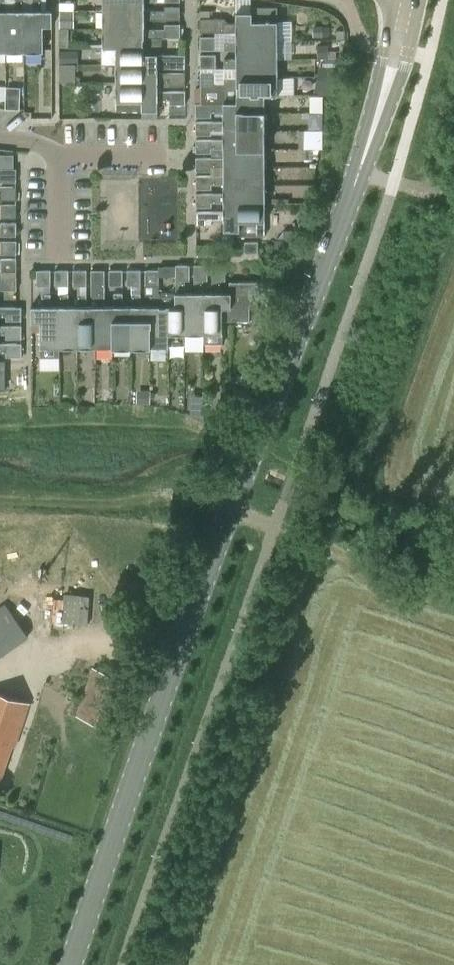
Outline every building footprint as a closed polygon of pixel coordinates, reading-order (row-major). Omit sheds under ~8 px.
[(8,52),(8,26),(17,26),(17,13),(8,13),(8,0),(0,0),(0,52),(8,52)] [(17,13),(17,26),(8,26),(8,52),(25,52),(26,26),(36,26),(36,13),(35,13),(26,13),(26,0),(17,0),(17,13)] [(35,13),(36,13),(36,26),(26,26),(25,52),(45,52),(45,28),(53,28),(53,13),(44,13),(44,0),(35,0),(35,13)] [(105,12),(131,12),(131,3),(145,3),(157,3),(157,0),(105,0),(105,12)] [(105,12),(105,30),(131,30),(131,21),(145,21),(164,21),(164,12),(145,13),(145,3),(131,3),(131,12),(105,12)] [(164,12),(164,21),(180,21),(180,7),(164,7),(164,12)] [(200,19),(199,33),(200,33),(215,33),(225,33),(225,34),(239,33),(252,33),(252,42),(278,42),(278,23),(277,7),(251,7),(251,14),(238,14),(238,24),(225,24),(225,23),(224,23),(224,19),(210,19),(200,19)] [(74,12),(60,12),(59,28),(74,28),(74,12)] [(105,30),(105,49),(117,49),(145,49),(145,45),(145,39),(164,39),(164,30),(145,30),(145,21),(131,21),(131,30),(105,30)] [(164,30),(164,39),(180,39),(180,37),(180,25),(164,25),(164,30)] [(225,42),(225,52),(239,51),(252,51),(252,60),(278,60),(278,42),(252,42),(252,33),(239,33),(239,34),(239,42),(225,42)] [(200,37),(200,51),(216,51),(215,37),(200,37)] [(117,49),(117,66),(143,66),(143,75),(158,75),(158,65),(170,65),(170,69),(186,69),(186,56),(145,56),(145,49),(117,49)] [(225,68),(239,68),(253,68),(253,78),(278,78),(278,60),(252,60),(252,51),(239,51),(239,59),(225,59),(225,68)] [(216,55),(200,55),(200,69),(216,69),(216,55)] [(75,64),(59,64),(59,83),(75,83),(75,64)] [(117,66),(117,84),(143,84),(143,93),(158,93),(158,84),(170,84),(170,88),(187,88),(186,75),(158,75),(143,75),(143,66),(117,66)] [(200,87),(200,105),(239,104),(239,96),(265,96),(278,96),(278,93),(278,78),(253,78),(253,68),(239,68),(239,78),(225,78),(225,83),(216,83),(216,87),(200,87)] [(216,73),(200,73),(200,87),(216,87),(216,73)] [(301,79),(301,91),(318,92),(318,79),(301,79)] [(143,84),(117,84),(117,103),(117,111),(143,111),(158,111),(158,101),(170,101),(170,106),(186,106),(186,93),(158,93),(143,93),(143,84)] [(12,98),(12,107),(27,107),(27,85),(0,85),(0,98),(12,98)] [(224,113),(225,123),(225,124),(239,123),(238,114),(265,114),(265,96),(239,96),(239,104),(200,105),(196,105),(196,118),(212,118),(212,113),(224,113)] [(323,97),(310,97),(310,113),(323,113),(323,97)] [(225,131),(225,140),(225,141),(239,141),(239,132),(265,132),(265,114),(238,114),(239,123),(225,124),(225,123),(197,123),(197,137),(212,136),(212,131),(225,131)] [(305,131),(305,146),(319,146),(319,131),(305,131)] [(225,150),(225,158),(225,159),(239,159),(239,150),(265,150),(265,132),(239,132),(239,141),(225,141),(225,140),(197,141),(197,155),(212,154),(212,150),(225,150)] [(225,167),(225,176),(225,177),(239,177),(239,168),(265,168),(265,150),(239,150),(239,159),(225,159),(225,158),(197,159),(197,172),(213,172),(213,167),(225,167)] [(225,185),(225,195),(239,195),(239,186),(265,186),(265,168),(239,168),(239,177),(225,177),(225,176),(197,177),(198,191),(213,190),(213,185),(225,185)] [(16,183),(16,170),(0,170),(0,183),(16,183)] [(197,195),(198,208),(213,208),(213,204),(226,203),(226,213),(240,213),(240,204),(266,204),(265,186),(239,186),(239,195),(225,195),(197,195)] [(16,201),(16,188),(0,188),(0,201),(16,201)] [(197,213),(198,226),(213,226),(213,221),(226,221),(226,233),(239,233),(239,236),(266,236),(266,223),(266,204),(240,204),(240,213),(226,213),(197,213)] [(0,206),(0,219),(16,219),(16,206),(0,206)] [(0,224),(0,237),(16,237),(16,224),(0,224)] [(294,239),(275,239),(274,252),(294,252),(294,239)] [(245,252),(258,252),(258,241),(245,241),(245,252)] [(16,242),(0,242),(0,255),(16,255),(16,242)] [(0,260),(0,273),(16,273),(16,260),(0,260)] [(168,307),(168,335),(169,335),(187,335),(187,308),(196,308),(196,294),(195,294),(185,294),(185,282),(190,282),(190,266),(176,266),(176,293),(176,292),(176,296),(176,307),(168,307)] [(195,266),(195,294),(196,294),(196,308),(187,308),(187,335),(204,336),(204,343),(204,308),(213,308),(213,294),(203,294),(203,282),(208,282),(208,266),(195,266)] [(213,266),(213,294),(213,308),(204,308),(204,343),(223,343),(223,323),(230,323),(230,294),(221,294),(221,282),(226,282),(226,266),(213,266)] [(37,271),(37,287),(50,287),(50,271),(37,271)] [(55,271),(55,287),(61,287),(69,287),(69,271),(55,271)] [(72,287),(87,287),(86,271),(73,271),(72,287)] [(91,271),(91,287),(105,287),(105,271),(91,271)] [(109,271),(109,287),(123,287),(123,271),(109,271)] [(127,271),(127,287),(132,287),(141,287),(141,271),(127,271)] [(158,271),(145,271),(145,286),(159,286),(158,271)] [(16,291),(16,278),(0,278),(0,291),(16,291)] [(230,283),(230,294),(230,323),(249,323),(249,309),(259,309),(259,283),(230,283)] [(87,307),(86,321),(96,321),(96,350),(97,350),(112,350),(114,350),(114,321),(105,321),(105,307),(105,287),(91,287),(91,295),(96,295),(96,298),(96,307),(87,307)] [(61,307),(52,307),(51,321),(61,321),(61,350),(79,350),(79,321),(69,321),(69,307),(70,307),(70,294),(61,294),(61,307)] [(51,321),(52,307),(52,295),(42,295),(42,307),(31,307),(31,323),(40,323),(40,350),(40,356),(59,356),(59,350),(61,350),(61,321),(51,321)] [(69,307),(70,321),(79,321),(79,350),(96,350),(96,321),(86,321),(86,307),(87,307),(87,295),(78,295),(78,307),(70,307),(69,307)] [(105,307),(105,321),(114,321),(114,350),(132,350),(132,321),(123,321),(123,307),(124,307),(124,295),(114,295),(114,307),(105,307)] [(123,307),(123,321),(132,321),(132,350),(150,350),(150,321),(141,321),(141,307),(141,295),(132,295),(132,307),(124,307),(123,307)] [(141,307),(141,321),(150,321),(150,350),(169,350),(169,335),(168,335),(168,307),(176,307),(176,296),(159,296),(159,295),(150,295),(150,307),(141,307)] [(7,316),(7,322),(22,321),(22,308),(0,309),(0,316),(7,316)] [(7,336),(7,340),(22,340),(22,327),(0,327),(0,336),(7,336)] [(7,352),(7,358),(22,358),(22,344),(0,344),(0,352),(7,352)] [(29,638),(5,604),(0,608),(0,658),(29,638)] [(92,667),(75,717),(116,731),(132,682),(92,667)] [(2,777),(12,746),(15,747),(29,704),(0,694),(0,777),(2,777)]
